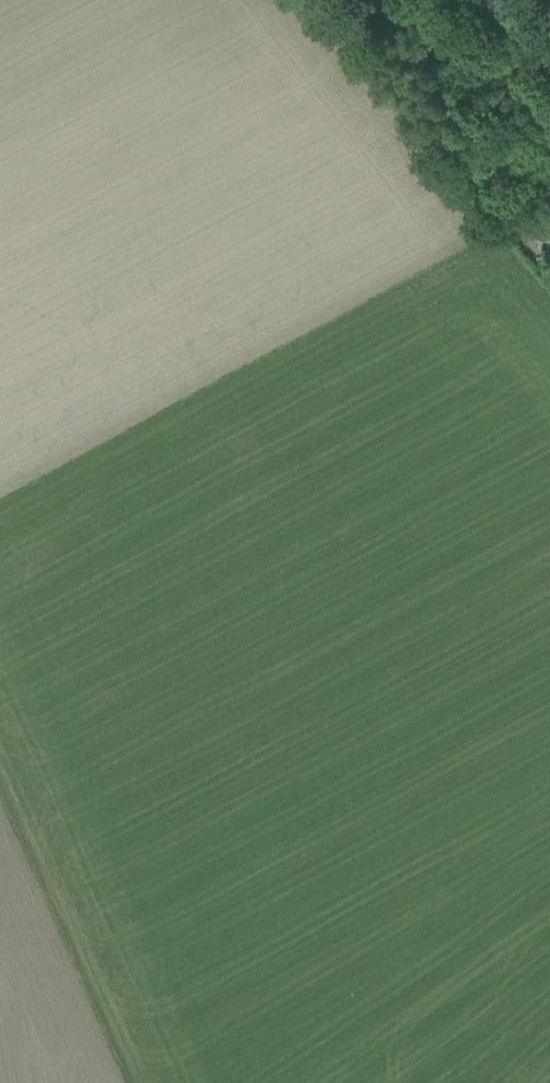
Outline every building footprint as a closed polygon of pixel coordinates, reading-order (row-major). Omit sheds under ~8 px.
[(549,145),(549,144),(549,119),(536,130),(549,145)]
